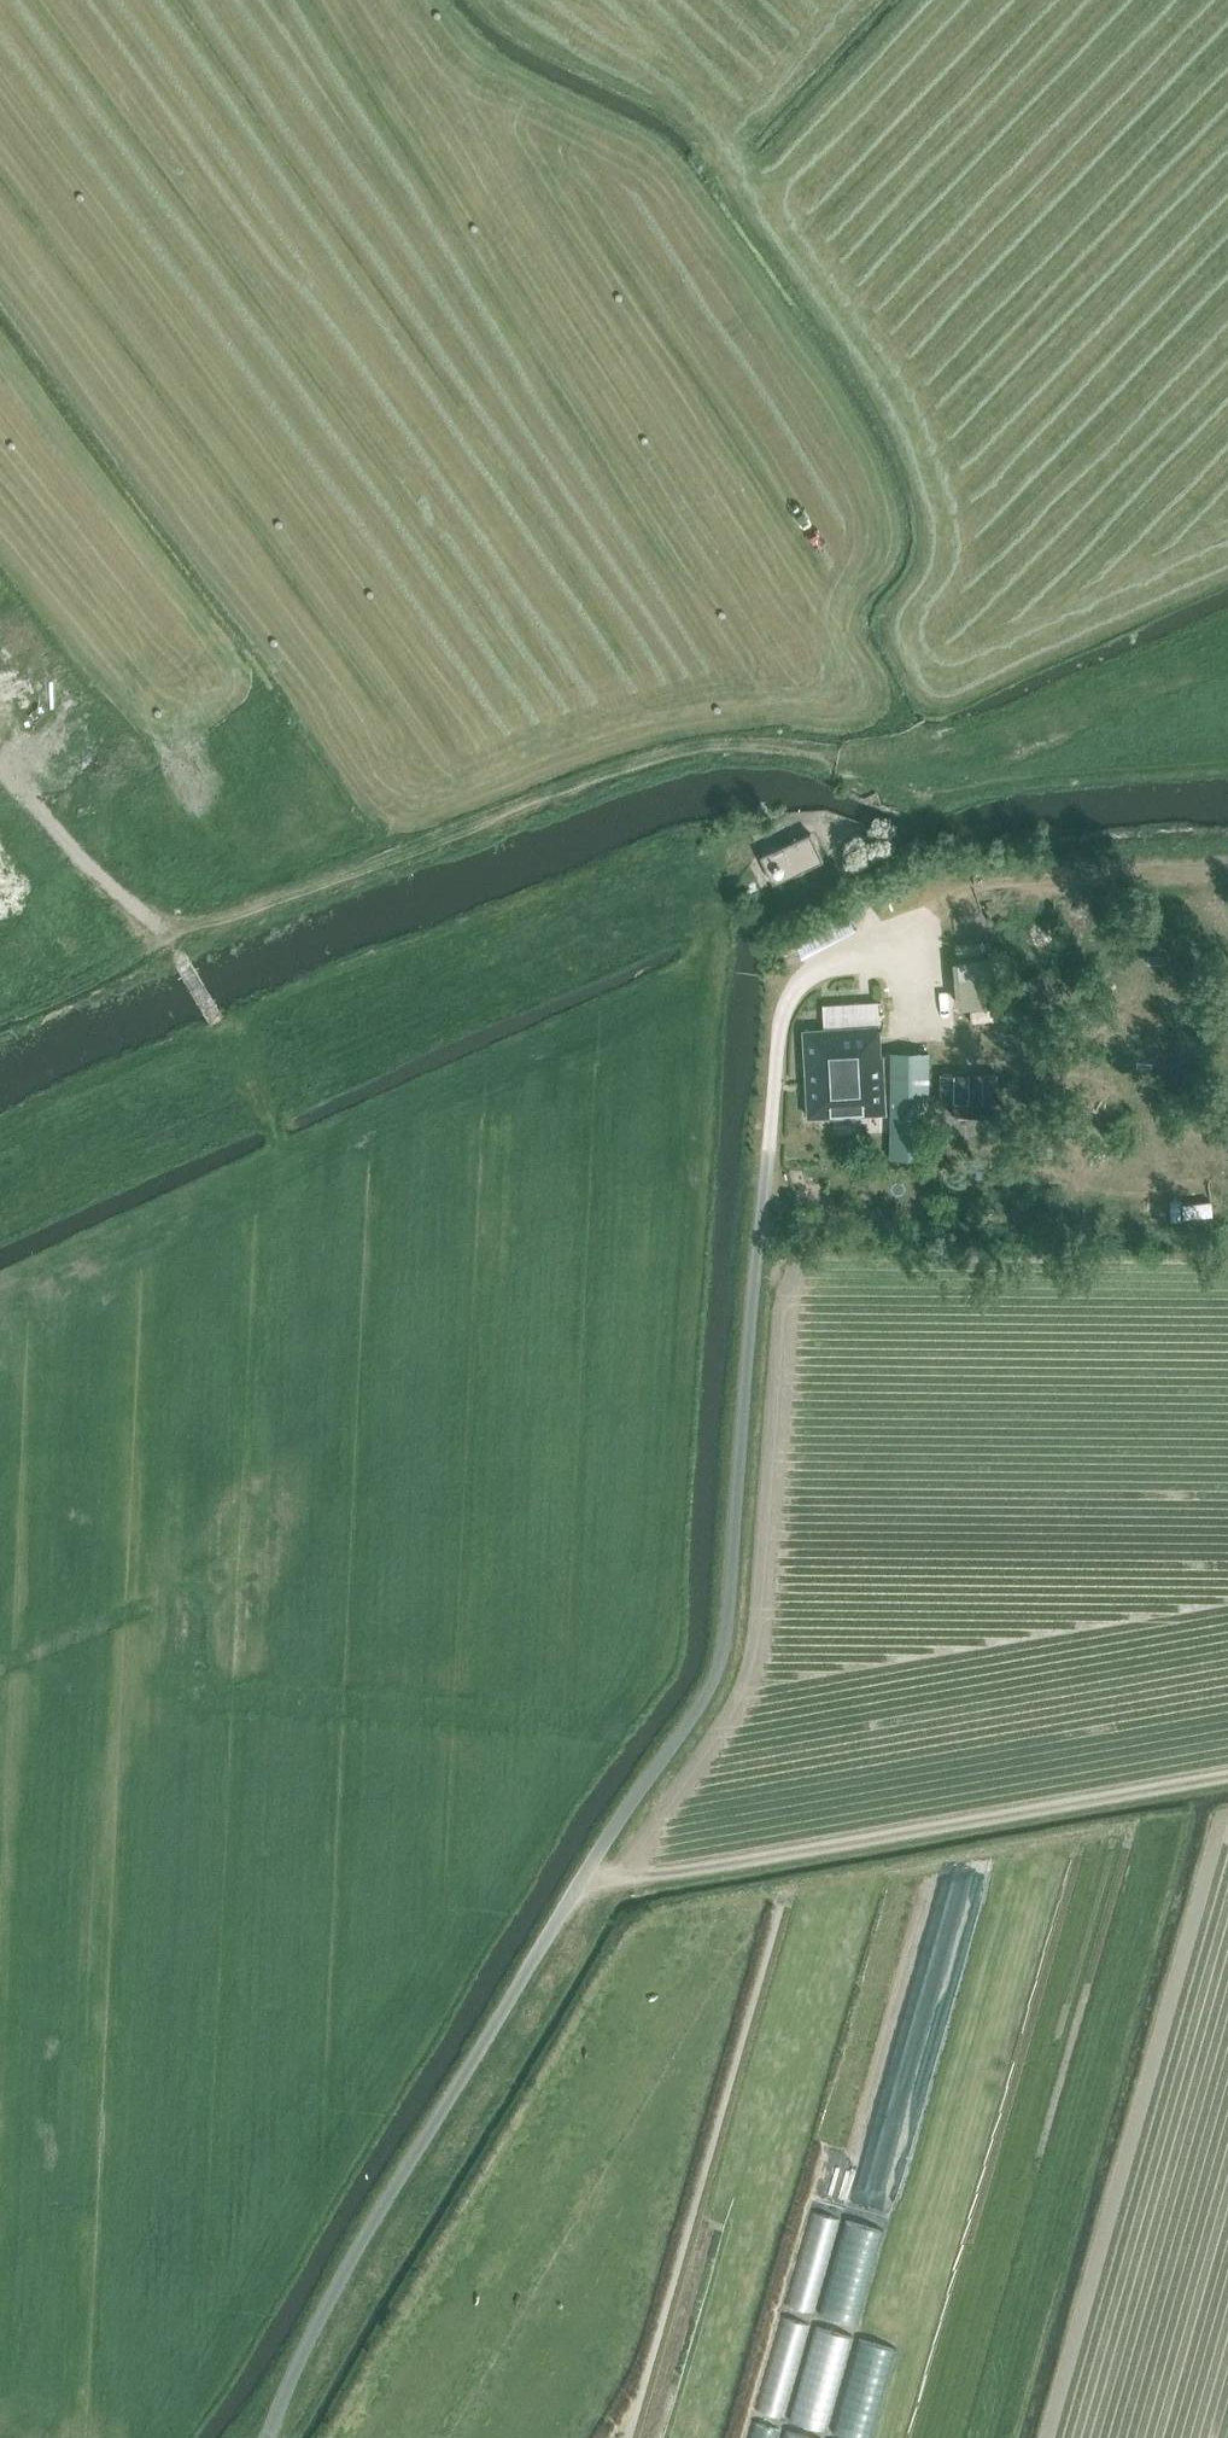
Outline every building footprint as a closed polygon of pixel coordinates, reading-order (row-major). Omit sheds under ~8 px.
[(763,857),(774,882),(822,860),(811,835),(763,857)] [(810,1117),(823,1116),(823,1138),(847,1136),(847,1115),(887,1113),(885,1055),(882,1056),(881,1027),(879,1027),(877,1003),(836,1005),(823,1005),(824,1031),(806,1032),(810,1117)] [(890,1155),(928,1156),(931,1053),(892,1053),(890,1155)] [(998,1074),(940,1074),(940,1103),(954,1103),(954,1117),(983,1118),(983,1103),(997,1103),(998,1074)]
